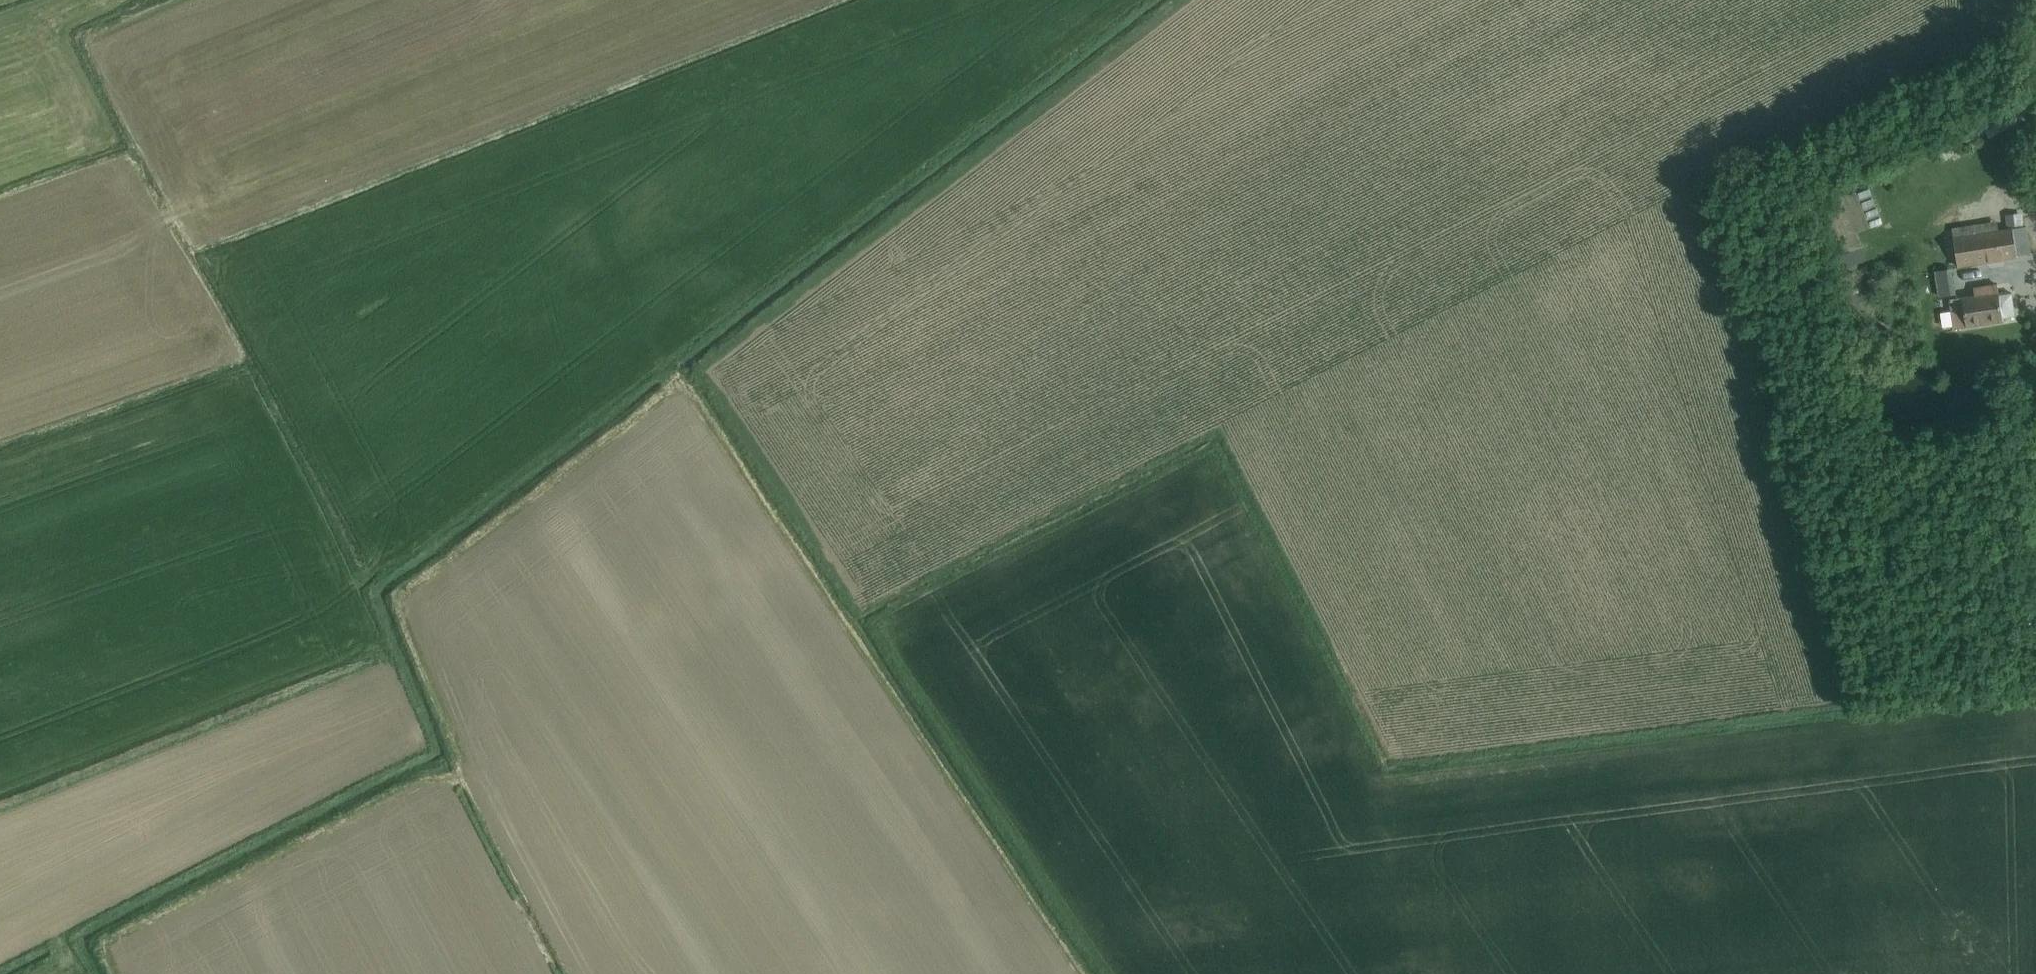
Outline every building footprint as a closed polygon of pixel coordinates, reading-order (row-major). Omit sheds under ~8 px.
[(1832,202),(1815,208),(1833,257),(1864,246),(1858,232),(1884,223),(1870,187),(1866,189),(1862,178),(1828,191),(1832,202)] [(2004,220),(1953,228),(1959,266),(2004,260),(2018,257),(2017,255),(2031,253),(2028,226),(2026,227),(2024,214),(2003,217),(2004,220)] [(1951,269),(1934,272),(1938,297),(1956,294),(1951,269)] [(1851,271),(1837,274),(1841,290),(1855,287),(1851,271)] [(1963,297),(1951,299),(1955,328),(2003,321),(2003,318),(2016,316),(2012,293),(2000,295),(1998,284),(1975,287),(1976,295),(1963,297)]
